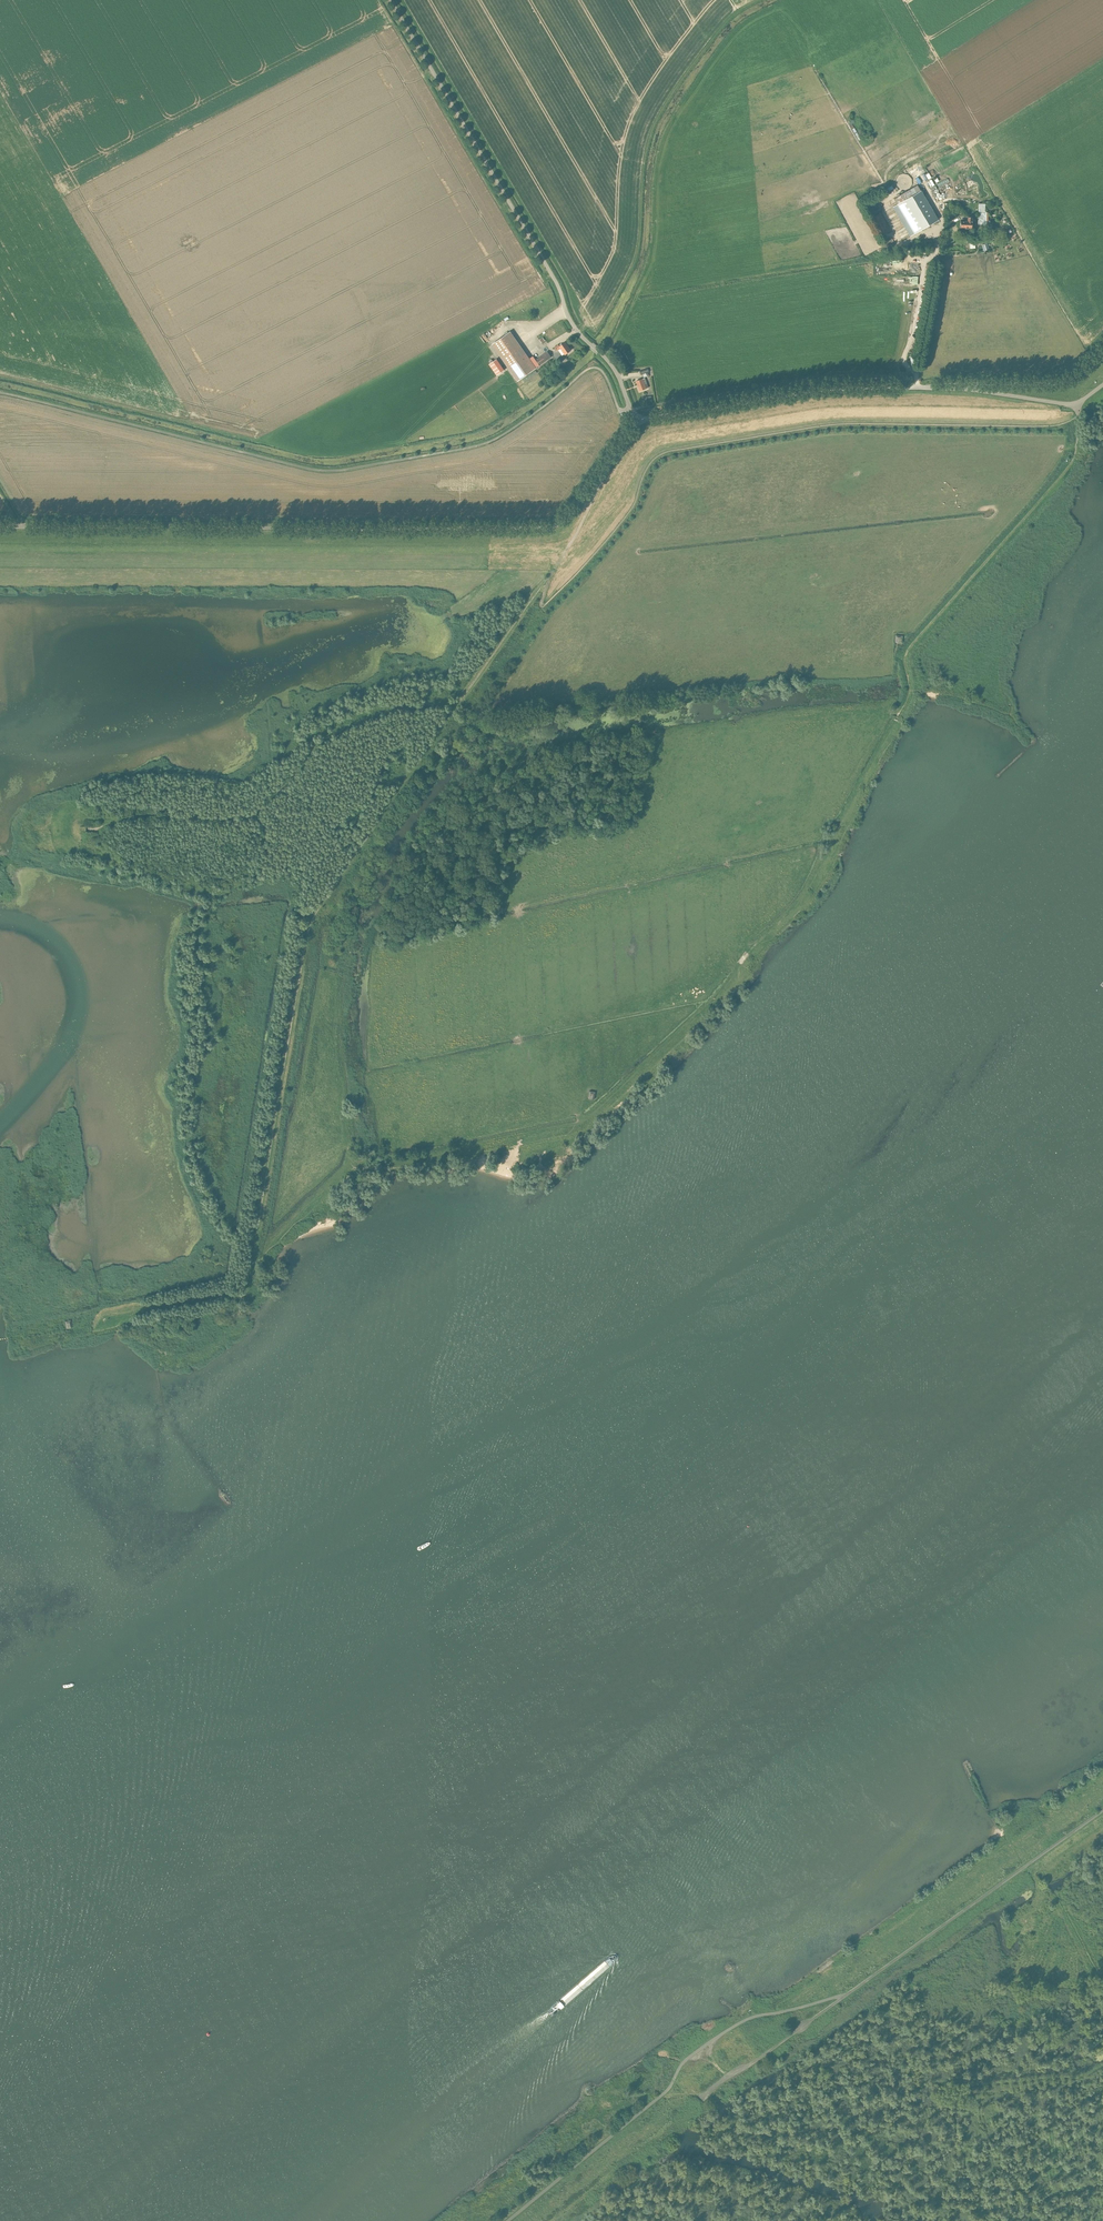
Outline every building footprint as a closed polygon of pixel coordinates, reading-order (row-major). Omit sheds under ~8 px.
[(848,122),(859,140),(861,139),(852,124),(856,122),(854,119),(848,122)] [(938,220),(918,186),(895,200),(897,204),(893,207),(910,235),(915,232),(915,233),(938,220)] [(961,221),(960,227),(972,227),(972,217),(968,216),(968,221),(961,221)] [(510,331),(492,344),(518,381),(536,368),(510,331)] [(571,350),(565,341),(559,345),(558,343),(554,346),(557,350),(560,347),(565,354),(571,350)] [(548,351),(535,360),(540,366),(552,357),(548,351)] [(504,370),(497,359),(489,364),(497,375),(504,370)] [(645,378),(636,381),(640,390),(648,387),(645,378)] [(650,396),(642,397),(643,404),(649,404),(651,403),(650,396)] [(344,840),(339,847),(346,851),(351,844),(344,840)] [(305,899),(302,904),(309,907),(312,902),(305,899)] [(230,1285),(232,1293),(240,1291),(238,1283),(230,1285)] [(72,1326),(70,1317),(61,1320),(63,1328),(72,1326)]
